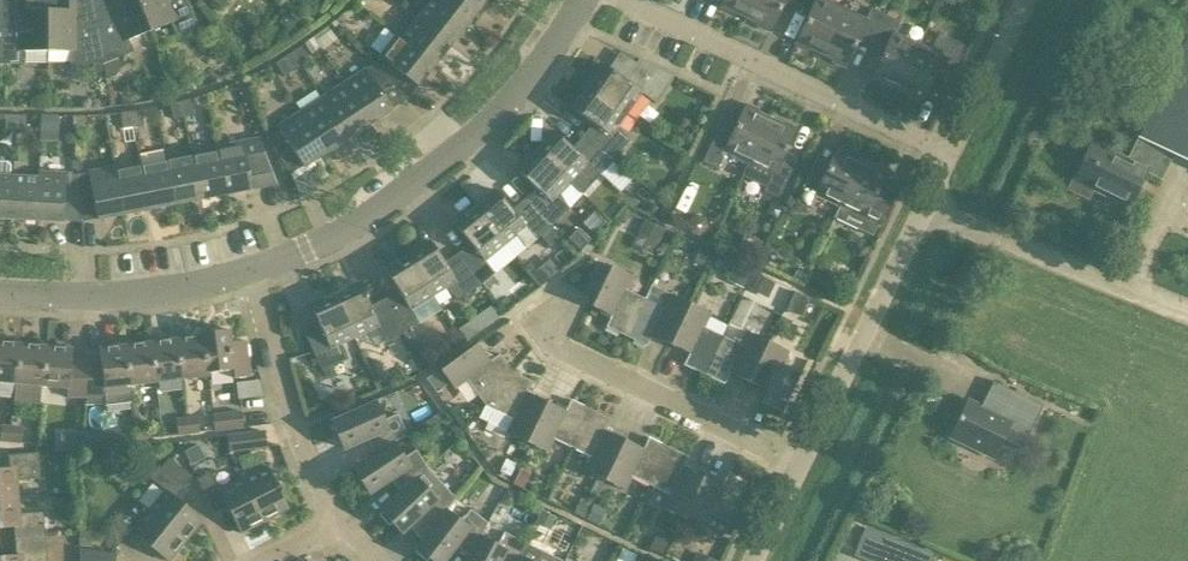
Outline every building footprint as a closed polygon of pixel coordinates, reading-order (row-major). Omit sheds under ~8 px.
[(47,0),(3,0),(4,62),(24,62),(24,50),(47,50),(47,0)] [(47,50),(69,50),(69,62),(92,62),(93,73),(104,72),(90,0),(47,0),(47,50)] [(137,0),(90,0),(104,72),(105,72),(106,79),(115,76),(121,67),(117,56),(133,50),(128,38),(149,30),(137,0)] [(149,30),(170,22),(175,33),(195,25),(185,0),(137,0),(149,30)] [(450,45),(466,25),(434,0),(431,0),(416,19),(450,45)] [(466,25),(482,5),(476,0),(434,0),(466,25)] [(721,6),(745,18),(753,0),(723,0),(721,6)] [(745,18),(770,29),(784,0),(753,0),(745,18)] [(809,48),(821,53),(842,9),(823,0),(800,0),(797,5),(810,11),(795,43),(808,50),(809,48)] [(832,61),(845,67),(860,35),(873,41),(885,15),(884,14),(871,8),(866,20),(842,9),(821,53),(833,59),(832,61)] [(884,85),(885,84),(897,89),(918,45),(894,34),(900,22),(898,21),(900,16),(887,9),(884,14),(885,15),(873,41),(886,47),(871,79),(884,85)] [(400,40),(434,66),(450,45),(416,19),(401,39),(400,40)] [(907,97),(920,103),(936,71),(949,77),(964,45),(939,33),(930,51),(918,45),(897,89),(908,95),(907,97)] [(1127,161),(1093,144),(1074,181),(1129,208),(1147,173),(1161,180),(1173,154),(1187,162),(1187,34),(1127,161)] [(385,77),(406,100),(417,87),(434,66),(400,40),(401,39),(396,35),(379,57),(393,68),(385,77)] [(309,60),(300,47),(292,53),(300,66),(309,60)] [(300,66),(292,53),(275,64),(283,76),(300,66)] [(674,76),(643,61),(627,82),(602,64),(587,86),(626,114),(641,93),(655,103),(674,76)] [(343,84),(369,124),(392,110),(406,100),(385,77),(375,84),(365,70),(343,84)] [(321,98),(347,139),(369,124),(343,84),(321,98)] [(629,139),(618,126),(626,114),(587,86),(571,108),(596,126),(587,140),(613,161),(629,139)] [(299,112),(326,153),(347,139),(321,98),(299,112)] [(193,114),(189,100),(180,102),(183,117),(193,114)] [(170,105),(173,120),(183,117),(180,102),(170,105)] [(716,171),(724,154),(746,165),(747,165),(769,119),(745,107),(729,139),(716,133),(701,164),(716,171)] [(143,126),(141,111),(130,112),(133,127),(143,126)] [(120,113),(122,129),(133,127),(130,112),(120,113)] [(290,175),(303,167),(326,153),(299,112),(277,127),(279,130),(266,138),(290,175)] [(5,115),(5,131),(15,131),(16,115),(5,115)] [(25,131),(25,115),(16,115),(15,131),(25,131)] [(40,129),(41,128),(57,129),(57,116),(42,115),(40,115),(40,129)] [(764,191),(778,198),(792,169),(779,163),(794,130),(769,119),(747,165),(746,165),(742,175),(766,187),(764,191)] [(575,152),(572,148),(553,130),(534,150),(569,183),(570,183),(587,164),(599,175),(613,161),(587,140),(575,152)] [(225,194),(266,186),(276,184),(258,139),(215,147),(216,153),(217,153),(225,194)] [(582,195),(570,183),(569,183),(534,150),(516,170),(539,191),(527,203),(550,228),(564,213),(582,195)] [(815,197),(837,208),(839,209),(861,162),(836,150),(821,182),(808,176),(794,206),(806,212),(809,206),(811,207),(815,197)] [(191,158),(200,199),(225,194),(217,153),(216,153),(191,158)] [(166,163),(174,204),(200,199),(191,158),(166,163)] [(10,218),(12,176),(10,176),(10,166),(7,162),(0,161),(0,218),(10,218)] [(834,217),(872,235),(883,212),(870,206),(886,174),(861,162),(839,209),(837,208),(834,217)] [(141,168),(149,209),(174,204),(166,163),(141,168)] [(88,172),(91,189),(78,192),(80,222),(97,219),(123,214),(115,173),(116,173),(115,167),(88,172)] [(115,173),(123,214),(149,209),(141,168),(116,173),(115,173)] [(64,191),(65,174),(38,172),(38,178),(36,220),(80,222),(78,192),(64,191)] [(38,178),(12,176),(10,218),(36,220),(38,178)] [(527,247),(535,240),(540,236),(550,228),(527,203),(515,213),(495,189),(474,207),(505,244),(516,235),(527,247)] [(771,201),(766,211),(777,217),(782,206),(771,201)] [(495,273),(485,260),(505,244),(474,207),(453,224),(473,248),(460,258),(480,285),(482,284),(486,289),(497,281),(493,275),(495,273)] [(705,231),(708,225),(705,218),(699,216),(693,218),(690,225),(693,231),(699,234),(705,231)] [(654,256),(666,230),(646,220),(633,246),(654,256)] [(559,238),(550,228),(540,236),(548,247),(559,238)] [(577,254),(591,240),(578,228),(565,242),(577,254)] [(738,248),(756,257),(762,244),(744,235),(738,248)] [(457,300),(463,296),(480,285),(460,258),(446,267),(430,240),(407,255),(432,296),(445,287),(457,300)] [(701,246),(693,262),(705,268),(713,252),(701,246)] [(555,254),(531,271),(541,285),(565,267),(555,254)] [(384,269),(400,295),(386,304),(402,334),(419,323),(410,309),(432,296),(407,255),(384,269)] [(729,281),(743,288),(752,270),(737,263),(729,281)] [(626,336),(644,298),(625,289),(632,275),(611,265),(591,306),(611,316),(606,327),(626,336)] [(801,283),(805,275),(797,271),(793,279),(801,283)] [(759,274),(751,290),(768,298),(776,282),(759,274)] [(374,346),(384,342),(402,334),(386,304),(371,311),(359,282),(334,294),(354,337),(367,331),(374,346)] [(796,291),(788,309),(803,316),(812,299),(796,291)] [(347,359),(340,344),(354,337),(334,294),(310,305),(322,333),(307,340),(322,371),(347,359)] [(670,344),(690,303),(669,294),(663,307),(644,298),(626,336),(646,346),(651,335),(670,344)] [(704,374),(722,336),(703,327),(710,313),(690,303),(670,344),(689,353),(684,364),(704,374)] [(498,317),(490,306),(458,329),(466,340),(498,317)] [(207,373),(208,373),(232,370),(233,379),(249,377),(245,341),(230,343),(229,330),(201,333),(202,336),(203,336),(207,373)] [(748,382),(768,341),(747,331),(741,345),(722,336),(704,374),(724,384),(729,373),(748,382)] [(177,339),(182,379),(208,376),(208,373),(207,373),(203,336),(202,336),(177,339)] [(151,342),(156,382),(182,379),(177,339),(151,342)] [(768,341),(748,382),(767,391),(761,402),(782,412),(801,374),(781,364),(788,351),(768,341)] [(15,384),(19,344),(0,342),(0,382),(15,384)] [(125,345),(130,385),(156,382),(151,342),(125,345)] [(484,405),(512,372),(499,354),(489,361),(476,343),(440,370),(453,388),(466,380),(484,405)] [(41,386),(45,346),(19,344),(15,384),(13,403),(39,405),(41,386)] [(130,385),(125,345),(98,348),(100,361),(85,361),(86,398),(104,398),(105,405),(132,402),(130,385)] [(41,386),(66,389),(66,399),(86,398),(85,361),(71,361),(72,349),(45,346),(41,386)] [(427,378),(436,391),(446,384),(437,371),(427,378)] [(526,442),(546,402),(527,392),(532,381),(512,372),(484,405),(513,419),(506,432),(526,442)] [(994,457),(1004,436),(1010,439),(1009,442),(1022,448),(1043,405),(993,381),(983,401),(989,404),(985,410),(967,401),(950,436),(994,457)] [(572,447),(590,409),(570,400),(565,411),(546,402),(526,442),(547,452),(553,438),(572,447)] [(369,438),(376,453),(392,443),(393,443),(406,434),(397,414),(383,420),(375,403),(331,422),(343,449),(369,438)] [(604,480),(624,439),(605,430),(610,419),(590,409),(572,447),(591,456),(584,470),(604,480)] [(214,431),(242,427),(241,412),(212,415),(214,431)] [(186,418),(188,434),(199,432),(197,417),(186,418)] [(188,434),(186,418),(175,420),(177,435),(188,434)] [(136,440),(147,438),(145,423),(135,424),(136,440)] [(11,427),(0,426),(0,430),(0,441),(10,442),(11,427)] [(11,427),(10,442),(20,443),(22,428),(11,427)] [(103,430),(85,431),(87,450),(105,449),(103,430)] [(228,451),(261,447),(259,432),(227,436),(228,451)] [(650,485),(668,447),(648,437),(643,448),(624,439),(604,480),(624,490),(631,476),(650,485)] [(392,477),(402,492),(416,478),(428,468),(416,450),(402,458),(393,443),(392,443),(376,453),(352,469),(368,493),(392,477)] [(682,518),(702,477),(683,468),(688,457),(668,447),(650,485),(669,494),(662,508),(682,518)] [(17,498),(16,481),(40,479),(38,453),(8,455),(9,469),(0,469),(0,499),(17,498)] [(110,473),(123,472),(121,457),(108,459),(110,473)] [(500,471),(509,475),(515,463),(506,459),(500,471)] [(149,477),(165,490),(148,511),(185,541),(202,520),(174,498),(183,486),(158,466),(149,477)] [(242,478),(264,521),(288,509),(266,466),(242,478)] [(421,513),(434,526),(445,510),(446,511),(455,498),(440,482),(428,468),(416,478),(402,492),(381,512),(401,533),(421,513)] [(513,483),(522,488),(529,474),(520,469),(513,483)] [(264,521),(242,478),(219,491),(209,472),(196,479),(211,508),(224,501),(240,533),(264,521)] [(729,523),(747,485),(726,475),(721,486),(702,477),(682,518),(702,527),(709,514),(729,523)] [(596,497),(604,480),(597,476),(589,493),(596,497)] [(66,493),(75,492),(75,482),(65,483),(66,493)] [(0,499),(0,529),(14,528),(15,542),(45,539),(43,513),(18,514),(17,498),(0,499)] [(592,505),(581,500),(574,514),(585,519),(592,505)] [(606,513),(593,506),(586,520),(599,526),(606,513)] [(471,554),(480,537),(488,523),(470,509),(460,522),(446,511),(445,510),(434,526),(416,549),(432,560),(443,560),(456,544),(471,554)] [(148,511),(131,532),(167,560),(169,560),(185,541),(148,511)] [(934,553),(863,525),(852,549),(868,555),(866,560),(931,560),(934,553)] [(518,557),(519,557),(525,543),(504,532),(496,545),(480,537),(471,554),(467,560),(516,560),(518,557)] [(89,533),(78,533),(78,548),(90,548),(89,533)] [(658,535),(650,551),(663,557),(671,541),(658,535)] [(45,539),(15,542),(16,556),(0,557),(0,560),(47,560),(45,539)] [(542,551),(525,543),(519,557),(518,557),(516,560),(563,560),(542,551)] [(79,549),(79,560),(115,560),(116,554),(79,549)]
